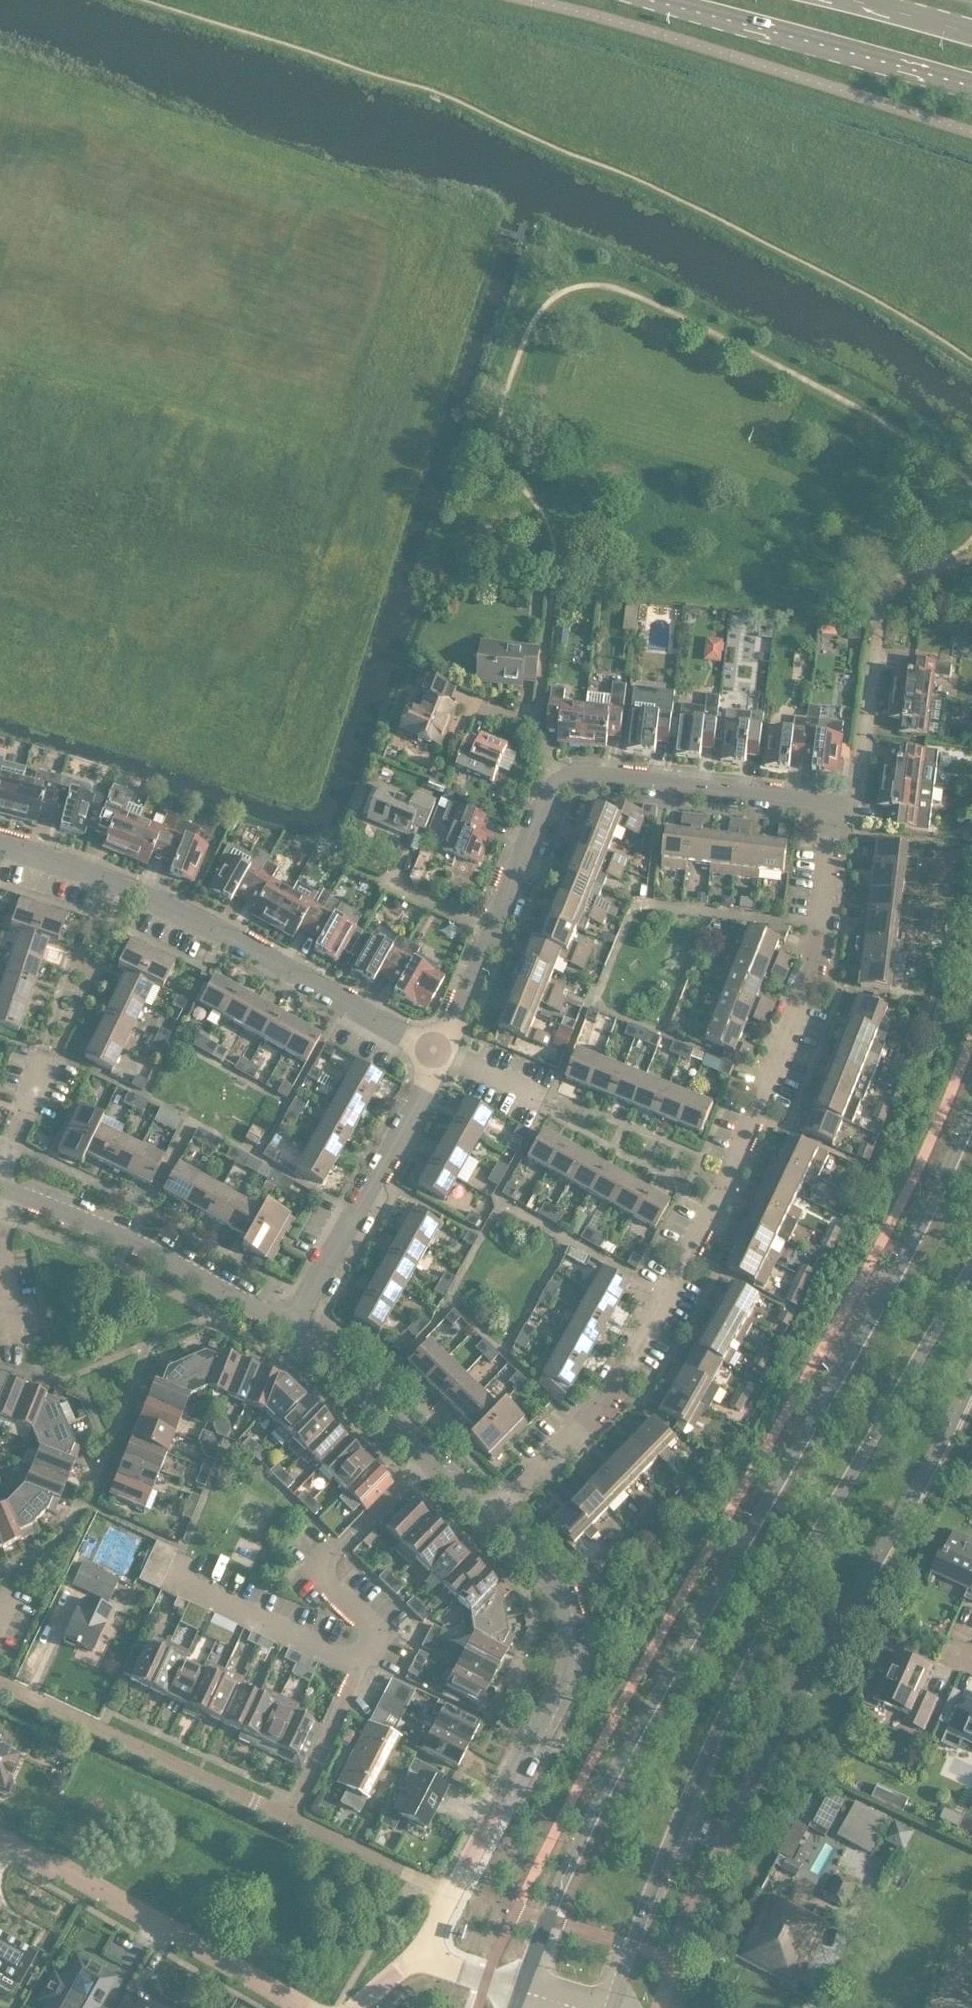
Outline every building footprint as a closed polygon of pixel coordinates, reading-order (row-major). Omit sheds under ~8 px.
[(626,602),(624,616),(637,618),(639,604),(626,602)] [(760,621),(759,637),(770,638),(772,622),(760,621)] [(837,636),(839,626),(821,624),(820,634),(837,636)] [(849,627),(847,638),(860,640),(861,629),(849,627)] [(563,647),(565,632),(557,631),(555,646),(563,647)] [(950,634),(949,647),(971,649),(971,637),(950,634)] [(539,649),(481,643),(476,681),(521,686),(522,680),(535,681),(539,649)] [(893,670),(891,694),(930,699),(932,676),(949,678),(951,664),(907,659),(905,672),(893,670)] [(399,731),(410,735),(439,747),(456,704),(455,703),(456,701),(451,699),(457,685),(449,683),(425,674),(418,692),(426,695),(421,708),(410,704),(399,731)] [(587,694),(585,705),(581,745),(605,747),(606,736),(619,737),(625,685),(611,683),(610,696),(587,694)] [(674,756),(699,759),(700,747),(713,748),(719,696),(717,696),(718,687),(708,686),(707,694),(706,694),(704,706),(681,704),(674,756)] [(633,687),(630,711),(625,750),(654,753),(655,741),(667,743),(672,702),(674,692),(633,687)] [(558,730),(556,742),(581,745),(585,705),(562,703),(564,689),(550,688),(545,728),(558,730)] [(943,701),(930,699),(891,694),(888,719),(900,720),(898,733),(939,737),(940,724),(943,701)] [(813,760),(811,772),(836,775),(838,758),(847,759),(849,746),(839,745),(842,723),(819,720),(820,708),(808,706),(806,718),(801,759),(813,760)] [(724,722),(719,761),(744,764),(745,755),(757,756),(763,713),(749,712),(749,714),(726,710),(724,722)] [(790,757),(801,759),(806,718),(794,717),(792,730),(768,727),(764,766),(788,769),(790,757)] [(454,766),(492,782),(497,768),(509,773),(516,754),(505,750),(507,745),(480,734),(477,741),(466,736),(454,766)] [(883,758),(880,782),(919,787),(922,763),(935,765),(937,751),(896,747),(895,759),(883,758)] [(11,817),(21,779),(23,769),(1,764),(2,760),(0,759),(0,814),(11,817)] [(21,779),(11,817),(35,823),(37,811),(49,814),(59,777),(35,771),(32,782),(21,779)] [(431,771),(428,778),(429,779),(442,784),(443,784),(446,777),(431,771)] [(60,817),(57,829),(81,835),(91,797),(88,796),(89,790),(87,786),(71,782),(71,780),(59,777),(49,814),(60,817)] [(429,779),(426,787),(439,792),(442,784),(429,779)] [(933,788),(919,787),(880,782),(877,806),(889,808),(887,826),(927,831),(933,788)] [(105,835),(100,847),(123,856),(137,819),(124,814),(130,798),(127,792),(111,785),(93,831),(105,835)] [(368,818),(408,834),(413,823),(424,828),(434,802),(415,795),(412,802),(379,789),(368,818)] [(454,803),(462,800),(459,792),(451,795),(454,803)] [(478,864),(489,838),(478,833),(485,816),(450,802),(449,803),(440,799),(437,807),(446,810),(442,820),(452,824),(441,850),(478,864)] [(624,830),(637,835),(643,818),(653,822),(655,807),(643,806),(641,811),(617,802),(613,813),(593,805),(587,802),(578,825),(611,839),(617,826),(624,829),(624,830)] [(123,856),(145,865),(150,854),(161,858),(176,820),(178,817),(165,812),(163,818),(154,815),(150,824),(137,819),(123,856)] [(680,826),(691,827),(692,815),(681,814),(680,826)] [(703,816),(692,815),(691,827),(701,828),(703,816)] [(167,874),(190,883),(205,846),(194,842),(199,829),(176,820),(161,858),(172,863),(167,874)] [(728,831),(738,833),(740,821),(729,820),(728,831)] [(750,822),(740,821),(738,833),(749,834),(750,822)] [(611,839),(578,825),(569,848),(574,851),(623,870),(627,858),(614,853),(613,855),(606,852),(611,839)] [(787,838),(788,827),(778,825),(776,837),(787,838)] [(971,841),(971,829),(961,828),(960,840),(971,841)] [(684,871),(685,862),(689,832),(664,829),(659,868),(684,871)] [(713,835),(689,832),(685,862),(709,865),(713,835)] [(713,835),(709,865),(708,873),(732,876),(737,838),(713,835)] [(756,879),(757,871),(761,841),(737,838),(732,876),(756,879)] [(786,844),(761,841),(757,871),(782,874),(786,844)] [(907,845),(877,842),(874,867),(904,870),(916,872),(918,860),(905,858),(907,845)] [(222,863),(206,890),(228,903),(234,892),(244,898),(264,862),(267,857),(264,856),(265,854),(251,847),(247,854),(230,845),(229,847),(226,845),(217,861),(222,863)] [(564,861),(560,870),(601,886),(605,875),(618,881),(623,870),(574,851),(569,863),(564,861)] [(249,914),(270,926),(289,892),(269,880),(276,869),(264,862),(244,898),(255,904),(249,914)] [(931,862),(930,873),(951,876),(951,875),(944,874),(945,864),(931,862)] [(904,870),(874,867),(871,890),(901,894),(904,870)] [(608,906),(609,903),(596,898),(601,886),(560,870),(556,879),(562,882),(557,895),(605,914),(608,906)] [(951,876),(930,873),(929,884),(950,886),(951,876)] [(297,927),(307,933),(328,898),(329,895),(318,888),(310,903),(289,892),(270,926),(291,938),(297,927)] [(901,894),(871,890),(868,914),(898,918),(910,919),(912,908),(899,907),(901,894)] [(696,904),(705,905),(706,895),(697,894),(696,904)] [(546,906),(542,915),(575,929),(581,915),(588,918),(588,920),(600,925),(605,914),(557,895),(552,908),(546,906)] [(16,904),(8,928),(17,931),(32,936),(40,912),(32,909),(34,902),(19,897),(16,904)] [(721,897),(720,906),(729,908),(730,898),(721,897)] [(318,939),(312,950),(334,962),(341,949),(348,954),(361,932),(353,928),(360,916),(328,898),(307,933),(318,939)] [(740,899),(739,907),(752,909),(753,900),(740,899)] [(605,914),(614,918),(618,910),(608,906),(605,914)] [(48,914),(40,912),(32,936),(46,941),(55,944),(63,919),(65,912),(50,907),(48,914)] [(926,910),(924,921),(945,924),(946,912),(926,910)] [(868,914),(866,938),(895,942),(898,918),(868,914)] [(575,929),(542,915),(538,925),(544,927),(539,939),(539,940),(587,959),(591,948),(578,943),(578,945),(570,942),(575,929)] [(945,924),(924,921),(923,932),(937,933),(938,923),(945,924)] [(764,934),(751,928),(741,952),(787,970),(792,959),(779,953),(778,956),(773,954),(778,940),(784,942),(789,928),(768,925),(764,934)] [(17,931),(10,954),(38,963),(46,941),(32,936),(17,931)] [(377,972),(387,978),(407,942),(396,936),(389,948),(361,932),(348,954),(356,958),(349,971),(371,983),(377,972)] [(522,949),(519,958),(552,971),(557,958),(570,963),(570,965),(582,970),(587,959),(539,940),(539,939),(534,937),(528,951),(522,949)] [(115,968),(124,972),(138,978),(149,955),(141,952),(144,945),(130,938),(126,944),(115,968)] [(863,962),(892,966),(904,967),(905,955),(894,954),(895,942),(866,938),(863,962)] [(391,994),(413,1006),(414,1004),(425,1010),(443,978),(411,960),(418,949),(407,942),(387,978),(397,984),(391,994)] [(734,949),(725,970),(760,985),(766,971),(771,973),(770,975),(783,981),(787,970),(741,952),(734,949)] [(138,978),(151,985),(160,989),(172,966),(171,966),(174,959),(160,952),(157,959),(149,955),(138,978)] [(10,954),(3,976),(3,977),(31,986),(38,963),(10,954)] [(515,982),(564,1001),(573,1005),(576,999),(566,995),(568,990),(555,985),(554,987),(547,984),(552,971),(519,958),(515,967),(521,969),(515,982)] [(931,970),(933,959),(921,958),(920,968),(931,970)] [(890,990),(892,966),(863,962),(860,987),(890,990)] [(933,969),(944,970),(945,963),(934,962),(933,969)] [(755,998),(760,985),(725,970),(716,993),(770,1014),(774,1003),(761,998),(760,1001),(755,998)] [(151,985),(138,978),(124,972),(114,993),(141,1006),(151,985)] [(0,985),(0,1001),(24,1008),(31,986),(3,977),(0,985)] [(234,989),(212,977),(197,1003),(211,1011),(206,1018),(216,1023),(220,1016),(218,1015),(234,989)] [(570,1013),(573,1005),(564,1001),(515,982),(510,995),(505,993),(501,1002),(534,1016),(540,1002),(547,1005),(546,1007),(559,1013),(560,1009),(570,1013)] [(218,1015),(220,1016),(240,1027),(255,1001),(234,989),(218,1015)] [(131,1028),(141,1006),(114,993),(104,1015),(131,1028)] [(716,993),(707,1015),(742,1029),(748,1015),(753,1018),(752,1020),(765,1025),(770,1014),(716,993)] [(844,1018),(849,1020),(877,1031),(885,1034),(888,1024),(886,1019),(882,1018),(886,1008),(853,994),(844,1018)] [(181,1011),(185,1001),(175,996),(170,1006),(181,1011)] [(922,1007),(933,1010),(936,1000),(924,997),(922,1007)] [(24,1008),(0,1001),(0,1027),(16,1032),(24,1008)] [(255,1001),(240,1027),(261,1039),(276,1013),(255,1001)] [(529,1029),(534,1016),(501,1002),(497,1011),(503,1013),(497,1028),(545,1047),(550,1036),(537,1031),(536,1032),(529,1029)] [(922,1007),(919,1018),(931,1021),(933,1010),(922,1007)] [(578,1036),(588,1040),(595,1023),(594,1023),(599,1012),(589,1008),(584,1019),(585,1019),(578,1036)] [(276,1013),(261,1039),(282,1051),(297,1025),(276,1013)] [(120,1049),(131,1028),(104,1015),(93,1036),(120,1049)] [(742,1029),(707,1015),(698,1039),(751,1060),(756,1049),(743,1044),(742,1045),(737,1043),(742,1029)] [(572,1031),(575,1022),(564,1018),(560,1026),(572,1031)] [(681,1024),(671,1020),(667,1030),(677,1034),(681,1024)] [(840,1042),(879,1058),(885,1044),(874,1040),(877,1031),(849,1020),(840,1042)] [(624,1034),(634,1038),(638,1027),(628,1023),(624,1034)] [(304,1063),(319,1037),(297,1025),(282,1051),(304,1063)] [(648,1031),(638,1027),(634,1038),(644,1042),(648,1031)] [(164,1044),(169,1034),(158,1029),(154,1038),(149,1036),(149,1037),(164,1044)] [(557,1030),(551,1045),(563,1050),(569,1034),(557,1030)] [(110,1071),(120,1049),(93,1036),(83,1058),(110,1071)] [(190,1047),(197,1050),(203,1040),(196,1036),(190,1047)] [(164,1044),(149,1037),(145,1045),(149,1047),(149,1048),(160,1053),(164,1044)] [(215,1047),(203,1040),(197,1050),(209,1057),(215,1047)] [(668,1052),(678,1056),(683,1045),(673,1041),(668,1052)] [(330,1057),(335,1048),(325,1042),(320,1052),(330,1057)] [(831,1065),(870,1080),(879,1058),(840,1042),(831,1065)] [(683,1045),(678,1056),(688,1060),(693,1049),(683,1045)] [(565,1078),(588,1087),(599,1059),(576,1050),(565,1078)] [(897,1054),(893,1063),(904,1068),(908,1058),(897,1054)] [(705,1055),(703,1061),(702,1064),(713,1068),(717,1059),(705,1055)] [(622,1068),(599,1059),(588,1087),(611,1096),(622,1068)] [(238,1060),(232,1070),(241,1075),(247,1064),(238,1060)] [(732,1065),(722,1061),(718,1072),(728,1076),(732,1065)] [(354,1063),(342,1085),(368,1100),(380,1078),(354,1063)] [(904,1068),(893,1063),(889,1073),(900,1078),(904,1068)] [(257,1070),(247,1064),(241,1075),(251,1080),(257,1070)] [(862,1102),(870,1080),(831,1065),(822,1087),(860,1102),(862,1102)] [(316,1083),(321,1073),(311,1068),(306,1077),(316,1083)] [(611,1096),(633,1105),(644,1077),(622,1068),(611,1096)] [(134,1076),(130,1086),(141,1091),(145,1081),(134,1076)] [(666,1086),(644,1077),(633,1105),(655,1114),(666,1086)] [(281,1083),(276,1093),(285,1098),(290,1088),(281,1083)] [(368,1100),(342,1085),(330,1106),(356,1121),(368,1100)] [(655,1114),(678,1123),(689,1095),(666,1086),(655,1114)] [(110,1098),(132,1109),(137,1098),(115,1087),(110,1098)] [(822,1087),(813,1109),(841,1120),(851,1124),(860,1102),(822,1087)] [(678,1123),(701,1132),(712,1104),(689,1095),(678,1123)] [(146,1102),(137,1098),(132,1109),(141,1113),(146,1102)] [(880,1098),(876,1108),(887,1112),(891,1102),(880,1098)] [(298,1115),(303,1106),(292,1100),(287,1109),(298,1115)] [(490,1115),(464,1100),(452,1122),(478,1137),(490,1115)] [(71,1104),(64,1119),(70,1122),(67,1129),(90,1141),(97,1127),(101,1118),(78,1107),(77,1107),(71,1104)] [(356,1121),(330,1106),(318,1127),(345,1142),(356,1121)] [(798,1130),(832,1143),(841,1120),(813,1109),(808,1107),(798,1130)] [(887,1112),(876,1108),(872,1118),(883,1122),(887,1112)] [(298,1115),(287,1109),(282,1119),(292,1124),(298,1115)] [(175,1130),(180,1120),(171,1115),(166,1126),(175,1130)] [(466,1158),(478,1137),(452,1122),(440,1143),(466,1158)] [(527,1131),(517,1125),(512,1134),(522,1140),(527,1131)] [(255,1146),(262,1133),(250,1126),(243,1139),(255,1146)] [(97,1127),(90,1141),(84,1154),(105,1165),(118,1137),(97,1127)] [(318,1127),(307,1148),(333,1163),(345,1142),(318,1127)] [(200,1144),(206,1134),(196,1128),(190,1139),(200,1144)] [(57,1134),(50,1148),(56,1152),(79,1163),(84,1154),(90,1141),(67,1129),(63,1137),(57,1134)] [(525,1157),(547,1169),(561,1143),(540,1131),(525,1157)] [(105,1165),(127,1175),(140,1148),(118,1137),(105,1165)] [(817,1150),(790,1137),(779,1161),(816,1179),(827,1155),(817,1150)] [(454,1179),(466,1158),(440,1143),(428,1164),(454,1179)] [(568,1181),(582,1155),(561,1143),(547,1169),(568,1181)] [(868,1158),(872,1148),(861,1144),(857,1153),(868,1158)] [(232,1162),(238,1152),(230,1147),(224,1158),(232,1162)] [(271,1161),(277,1152),(267,1147),(261,1156),(271,1161)] [(162,1158),(140,1148),(127,1175),(149,1185),(162,1158)] [(321,1184),(333,1163),(307,1148),(294,1170),(321,1184)] [(248,1158),(238,1152),(232,1162),(243,1168),(248,1158)] [(568,1181),(589,1193),(603,1167),(582,1155),(568,1181)] [(779,1161),(769,1182),(796,1195),(802,1183),(812,1188),(816,1179),(779,1161)] [(491,1171),(501,1177),(506,1168),(496,1162),(491,1171)] [(442,1200),(454,1179),(428,1164),(416,1186),(442,1200)] [(197,1177),(176,1165),(161,1191),(182,1203),(197,1177)] [(624,1179),(603,1167),(589,1193),(610,1205),(624,1179)] [(256,1200),(264,1204),(264,1203),(265,1203),(280,1175),(271,1170),(261,1187),(263,1188),(256,1200)] [(496,1186),(501,1177),(491,1171),(486,1180),(496,1186)] [(218,1189),(197,1177),(182,1203),(203,1215),(218,1189)] [(843,1178),(838,1188),(849,1193),(853,1183),(843,1178)] [(281,1179),(274,1191),(284,1196),(290,1185),(281,1179)] [(610,1205),(631,1217),(645,1191),(624,1179),(610,1205)] [(759,1203),(786,1216),(797,1222),(802,1212),(790,1207),(796,1195),(769,1182),(763,1180),(756,1194),(759,1195),(755,1202),(759,1203)] [(506,1183),(500,1194),(509,1199),(515,1189),(506,1183)] [(849,1193),(838,1188),(834,1198),(844,1203),(849,1193)] [(203,1215),(224,1226),(239,1200),(218,1189),(203,1215)] [(631,1217),(652,1229),(667,1203),(645,1191),(631,1217)] [(259,1212),(239,1200),(224,1226),(245,1238),(252,1225),(259,1212)] [(264,1203),(264,1204),(259,1212),(252,1225),(275,1238),(279,1230),(285,1234),(293,1220),(286,1216),(287,1216),(265,1203),(264,1203)] [(787,1243),(797,1222),(786,1216),(759,1203),(748,1225),(776,1238),(787,1243)] [(536,1214),(546,1220),(552,1209),(542,1204),(536,1214)] [(561,1214),(552,1209),(546,1220),(555,1225),(561,1214)] [(437,1225),(411,1211),(399,1232),(425,1247),(437,1225)] [(468,1212),(463,1221),(473,1227),(478,1218),(468,1212)] [(732,1244),(738,1247),(765,1260),(775,1265),(780,1255),(769,1250),(776,1238),(748,1225),(743,1222),(732,1244)] [(270,1245),(275,1238),(252,1225),(245,1238),(240,1247),(262,1260),(263,1259),(269,1262),(277,1249),(270,1245)] [(829,1225),(824,1235),(835,1240),(840,1230),(829,1225)] [(579,1238),(588,1243),(594,1233),(584,1228),(579,1238)] [(425,1247),(399,1232),(387,1253),(413,1268),(425,1247)] [(476,1238),(466,1232),(461,1241),(471,1247),(476,1238)] [(594,1233),(588,1243),(597,1248),(603,1238),(594,1233)] [(835,1240),(824,1235),(820,1244),(831,1249),(835,1240)] [(602,1250),(610,1255),(617,1242),(610,1237),(602,1250)] [(568,1246),(562,1255),(583,1266),(589,1257),(568,1246)] [(775,1265),(765,1260),(738,1247),(727,1269),(754,1282),(760,1269),(770,1274),(775,1265)] [(387,1253),(376,1274),(402,1289),(413,1268),(387,1253)] [(634,1269),(640,1259),(631,1254),(625,1264),(634,1269)] [(808,1281),(813,1271),(801,1265),(796,1275),(808,1281)] [(600,1269),(588,1291),(614,1305),(626,1283),(600,1269)] [(448,1287),(454,1278),(443,1272),(438,1282),(448,1287)] [(390,1311),(402,1289),(376,1274),(364,1295),(390,1311)] [(796,1275),(792,1284),(804,1290),(808,1281),(796,1275)] [(443,1297),(448,1287),(438,1282),(433,1291),(443,1297)] [(547,1283),(541,1292),(552,1298),(557,1289),(547,1283)] [(732,1283),(720,1305),(746,1320),(758,1298),(732,1283)] [(796,1306),(804,1290),(792,1284),(784,1300),(796,1306)] [(602,1326),(614,1305),(588,1291),(576,1312),(602,1326)] [(552,1298),(541,1292),(536,1301),(547,1307),(552,1298)] [(352,1317),(378,1332),(390,1311),(364,1295),(352,1317)] [(705,1324),(734,1341),(740,1344),(752,1324),(746,1320),(720,1305),(708,1326),(705,1324)] [(451,1326),(459,1317),(451,1310),(443,1318),(451,1326)] [(576,1312),(564,1333),(591,1348),(602,1326),(576,1312)] [(787,1327),(792,1317),(782,1312),(777,1321),(787,1327)] [(420,1315),(411,1324),(422,1330),(428,1323),(420,1315)] [(414,1338),(422,1330),(411,1324),(405,1330),(414,1338)] [(730,1348),(734,1341),(705,1324),(697,1338),(700,1340),(696,1347),(722,1362),(729,1365),(736,1351),(730,1348)] [(523,1325),(518,1334),(529,1340),(534,1330),(524,1325),(523,1325)] [(564,1333),(553,1354),(579,1369),(591,1348),(564,1333)] [(523,1349),(529,1340),(518,1334),(513,1343),(523,1349)] [(489,1347),(482,1340),(474,1348),(481,1355),(489,1347)] [(427,1341),(406,1363),(423,1380),(444,1359),(427,1341)] [(763,1345),(758,1354),(768,1360),(773,1351),(763,1345)] [(206,1388),(209,1390),(224,1354),(206,1347),(203,1354),(203,1353),(184,1362),(197,1392),(206,1388)] [(489,1347),(481,1355),(489,1363),(497,1355),(489,1347)] [(696,1347),(684,1368),(711,1383),(722,1362),(696,1347)] [(241,1361),(224,1354),(209,1390),(227,1397),(241,1361)] [(537,1383),(559,1404),(579,1369),(553,1354),(537,1383)] [(768,1360),(758,1354),(752,1364),(763,1369),(768,1360)] [(461,1375),(444,1359),(423,1380),(440,1397),(461,1375)] [(227,1397),(245,1404),(259,1368),(241,1361),(227,1397)] [(158,1368),(151,1386),(186,1400),(188,1397),(197,1392),(184,1362),(165,1370),(158,1368)] [(245,1404),(262,1411),(277,1376),(259,1368),(245,1404)] [(684,1368),(673,1389),(699,1404),(705,1407),(708,1409),(720,1388),(711,1383),(684,1368)] [(523,1380),(515,1372),(507,1381),(515,1388),(523,1380)] [(461,1375),(440,1397),(457,1413),(478,1392),(461,1375)] [(262,1411),(277,1425),(304,1398),(284,1378),(277,1376),(262,1411)] [(11,1423),(25,1387),(6,1379),(0,1394),(0,1418),(11,1423)] [(179,1418),(186,1400),(151,1386),(144,1404),(179,1418)] [(11,1423),(29,1430),(44,1395),(25,1387),(11,1423)] [(739,1387),(734,1396),(744,1402),(750,1393),(739,1387)] [(699,1404),(673,1389),(661,1411),(687,1426),(693,1429),(705,1407),(699,1404)] [(457,1413),(474,1430),(485,1419),(495,1408),(478,1392),(457,1413)] [(29,1430),(33,1439),(64,1426),(56,1407),(55,1407),(58,1400),(44,1395),(29,1430)] [(744,1402),(734,1396),(729,1406),(739,1411),(744,1402)] [(285,1443),(290,1438),(317,1410),(304,1398),(277,1425),(272,1430),(285,1443)] [(495,1408),(485,1419),(503,1437),(509,1431),(514,1436),(526,1425),(520,1420),(521,1419),(502,1401),(495,1408)] [(172,1437),(179,1418),(144,1404),(136,1422),(172,1437)] [(290,1438),(305,1452),(331,1425),(317,1410),(290,1438)] [(213,1430),(227,1425),(225,1420),(215,1416),(211,1426),(213,1430)] [(675,1439),(654,1418),(636,1436),(658,1457),(667,1466),(675,1458),(665,1449),(675,1439)] [(485,1419),(474,1430),(467,1437),(486,1455),(491,1460),(502,1448),(497,1443),(503,1437),(485,1419)] [(164,1455),(172,1437),(136,1422),(129,1441),(164,1455)] [(227,1425),(213,1430),(215,1435),(225,1439),(229,1429),(227,1425)] [(346,1439),(342,1435),(331,1425),(305,1452),(300,1457),(306,1463),(311,1458),(319,1466),(346,1439)] [(72,1445),(64,1426),(33,1439),(37,1449),(73,1463),(78,1449),(72,1446),(72,1445)] [(199,1445),(212,1439),(210,1435),(201,1431),(197,1441),(199,1445)] [(641,1474),(658,1457),(636,1436),(619,1453),(641,1474)] [(249,1454),(256,1447),(248,1438),(240,1445),(249,1454)] [(215,1447),(212,1439),(199,1445),(202,1453),(215,1447)] [(319,1466),(332,1479),(359,1451),(346,1439),(319,1466)] [(157,1473),(164,1455),(129,1441),(122,1459),(157,1473)] [(715,1445),(709,1453),(718,1460),(725,1452),(715,1445)] [(214,1461),(217,1451),(215,1447),(202,1453),(204,1457),(214,1461)] [(265,1455),(256,1447),(249,1454),(258,1462),(265,1455)] [(66,1481),(73,1463),(37,1449),(30,1467),(66,1481)] [(337,1497),(338,1498),(345,1491),(372,1464),(359,1451),(332,1479),(344,1490),(337,1497)] [(619,1453),(603,1470),(624,1491),(641,1474),(619,1453)] [(718,1460),(709,1453),(702,1462),(712,1469),(718,1460)] [(122,1459),(114,1477),(150,1491),(157,1473),(122,1459)] [(203,1461),(199,1469),(209,1473),(212,1464),(203,1461)] [(338,1498),(351,1512),(358,1504),(364,1510),(375,1499),(369,1493),(385,1477),(372,1464),(345,1491),(338,1498)] [(268,1472),(277,1481),(284,1473),(275,1465),(268,1472)] [(30,1467),(23,1486),(58,1500),(66,1481),(30,1467)] [(203,1487),(209,1473),(199,1469),(194,1483),(203,1487)] [(607,1508),(624,1491),(603,1470),(586,1487),(607,1508)] [(292,1482),(284,1473),(277,1481),(285,1489),(292,1482)] [(679,1492),(686,1485),(677,1475),(669,1483),(679,1492)] [(142,1510),(150,1491),(114,1477),(107,1496),(142,1510)] [(52,1514),(58,1500),(23,1486),(13,1495),(37,1519),(45,1511),(52,1514)] [(586,1487),(569,1505),(590,1526),(607,1508),(586,1487)] [(295,1499),(304,1507),(311,1500),(302,1492),(295,1499)] [(190,1494),(185,1505),(194,1509),(199,1497),(190,1494)] [(33,1534),(30,1526),(37,1519),(13,1495),(4,1505),(19,1540),(33,1534)] [(320,1509),(311,1500),(304,1507),(313,1516),(320,1509)] [(392,1548),(393,1549),(399,1544),(425,1516),(410,1502),(395,1518),(389,1512),(378,1523),(397,1542),(392,1548)] [(653,1519),(660,1512),(651,1502),(643,1510),(653,1519)] [(0,1507),(0,1548),(19,1540),(4,1505),(0,1507)] [(190,1520),(194,1509),(185,1505),(180,1516),(190,1520)] [(597,1532),(590,1526),(569,1505),(552,1522),(573,1543),(582,1534),(588,1541),(597,1532)] [(653,1519),(643,1510),(636,1518),(645,1527),(653,1519)] [(425,1516),(399,1544),(393,1549),(405,1561),(411,1556),(413,1558),(440,1531),(425,1516)] [(367,1549),(381,1534),(375,1528),(361,1543),(367,1549)] [(413,1558),(428,1572),(455,1545),(440,1531),(413,1558)] [(939,1552),(930,1571),(969,1589),(964,1599),(971,1602),(971,1541),(953,1532),(943,1554),(939,1552)] [(610,1544),(619,1554),(627,1546),(617,1537),(610,1544)] [(150,1553),(170,1563),(175,1551),(155,1542),(150,1553)] [(358,1558),(367,1549),(361,1543),(352,1552),(358,1558)] [(619,1554),(610,1544),(602,1552),(612,1561),(619,1554)] [(467,1557),(455,1545),(428,1572),(441,1585),(467,1557)] [(145,1564),(164,1573),(170,1563),(150,1553),(145,1564)] [(441,1585),(455,1599),(482,1572),(467,1557),(441,1585)] [(107,1602),(117,1579),(81,1563),(71,1585),(107,1602)] [(157,1589),(164,1573),(145,1564),(137,1580),(157,1589)] [(377,1578),(385,1587),(392,1579),(384,1571),(377,1578)] [(495,1584),(482,1572),(455,1599),(468,1611),(468,1612),(495,1584)] [(401,1588),(392,1579),(385,1587),(394,1595),(401,1588)] [(468,1612),(470,1623),(503,1617),(500,1600),(506,1595),(495,1584),(468,1612)] [(171,1607),(183,1613),(187,1603),(176,1598),(171,1607)] [(413,1613),(420,1606),(411,1598),(404,1605),(413,1613)] [(75,1613),(61,1643),(76,1650),(78,1646),(91,1652),(110,1611),(86,1600),(79,1615),(75,1613)] [(187,1603),(183,1613),(194,1618),(198,1608),(187,1603)] [(429,1615),(420,1606),(413,1613),(422,1622),(429,1615)] [(208,1625),(220,1630),(224,1620),(213,1615),(208,1625)] [(506,1634),(503,1617),(470,1623),(471,1633),(506,1651),(513,1638),(506,1634)] [(224,1620),(220,1630),(231,1635),(235,1626),(224,1620)] [(431,1625),(425,1636),(434,1641),(440,1630),(431,1625)] [(245,1642),(257,1647),(261,1638),(250,1632),(245,1642)] [(472,1634),(462,1651),(496,1669),(506,1651),(471,1633),(472,1634)] [(429,1651),(434,1641),(425,1636),(420,1647),(429,1651)] [(261,1638),(257,1647),(268,1652),(272,1643),(261,1638)] [(128,1680),(147,1689),(163,1654),(144,1645),(137,1662),(129,1658),(122,1675),(129,1678),(128,1680)] [(147,1689),(166,1697),(182,1663),(186,1653),(168,1645),(163,1654),(147,1689)] [(283,1659),(294,1664),(298,1655),(287,1650),(283,1659)] [(417,1651),(412,1662),(421,1667),(426,1656),(417,1651)] [(462,1651),(461,1654),(453,1669),(487,1687),(496,1669),(462,1651)] [(928,1672),(931,1673),(932,1672),(891,1653),(890,1654),(893,1656),(877,1692),(874,1690),(874,1691),(875,1692),(873,1696),(874,1696),(873,1700),(907,1715),(904,1721),(922,1729),(935,1700),(919,1693),(928,1672)] [(309,1660),(298,1655),(294,1664),(305,1670),(309,1660)] [(200,1671),(184,1706),(181,1713),(199,1722),(203,1714),(219,1680),(223,1671),(205,1662),(200,1671)] [(412,1662),(406,1673),(415,1677),(421,1667),(412,1662)] [(166,1697),(184,1706),(200,1671),(182,1663),(166,1697)] [(446,1667),(444,1672),(450,1676),(452,1671),(446,1667)] [(453,1669),(452,1671),(450,1676),(443,1688),(477,1706),(487,1687),(453,1669)] [(223,1671),(219,1680),(203,1714),(221,1723),(237,1689),(242,1679),(223,1671)] [(390,1680),(382,1694),(406,1706),(413,1692),(390,1680)] [(236,1739),(255,1748),(279,1696),(260,1688),(256,1697),(240,1732),(236,1739)] [(256,1697),(237,1689),(221,1723),(240,1732),(256,1697)] [(939,1721),(950,1726),(942,1743),(957,1750),(962,1739),(971,1744),(971,1696),(965,1692),(964,1693),(954,1689),(939,1721)] [(374,1709),(398,1721),(406,1706),(382,1694),(374,1709)] [(255,1748),(273,1756),(293,1714),(297,1705),(279,1696),(255,1748)] [(437,1717),(430,1729),(466,1747),(477,1726),(435,1704),(430,1713),(437,1717)] [(366,1799),(397,1739),(391,1736),(393,1731),(398,1721),(374,1709),(367,1723),(348,1759),(357,1764),(345,1788),(338,1803),(357,1813),(364,1799),(366,1799)] [(319,1726),(293,1714),(273,1756),(299,1768),(319,1726)] [(418,1737),(413,1747),(455,1769),(466,1747),(430,1729),(424,1740),(418,1737)] [(346,1730),(341,1741),(347,1745),(353,1734),(346,1730)] [(4,1793),(20,1759),(0,1750),(0,1791),(4,1793)] [(422,1833),(432,1814),(438,1802),(444,1790),(432,1784),(437,1773),(412,1760),(397,1788),(408,1794),(397,1816),(407,1821),(405,1824),(422,1833)] [(908,1798),(877,1784),(871,1797),(902,1811),(908,1798)] [(844,1800),(827,1792),(808,1828),(824,1837),(844,1800)] [(914,1832),(913,1831),(896,1823),(896,1822),(895,1822),(895,1823),(886,1840),(886,1839),(885,1841),(886,1841),(903,1850),(904,1850),(905,1849),(904,1849),(913,1832),(913,1833),(914,1832)] [(787,1858),(781,1870),(789,1874),(795,1877),(802,1865),(791,1860),(787,1858)] [(842,1907),(854,1885),(837,1876),(825,1898),(842,1907)] [(768,1896),(737,1958),(795,1988),(828,1923),(822,1920),(826,1912),(816,1907),(812,1915),(787,1902),(785,1905),(775,1899),(768,1896)] [(5,1932),(2,1937),(0,1935),(0,1976),(15,1984),(32,1954),(15,1944),(17,1939),(5,1932)] [(75,1955),(63,1978),(53,1973),(37,2002),(46,2007),(101,2007),(118,1979),(75,1955)] [(118,2007),(177,2007),(144,1989),(140,1997),(128,1990),(118,2007)]
